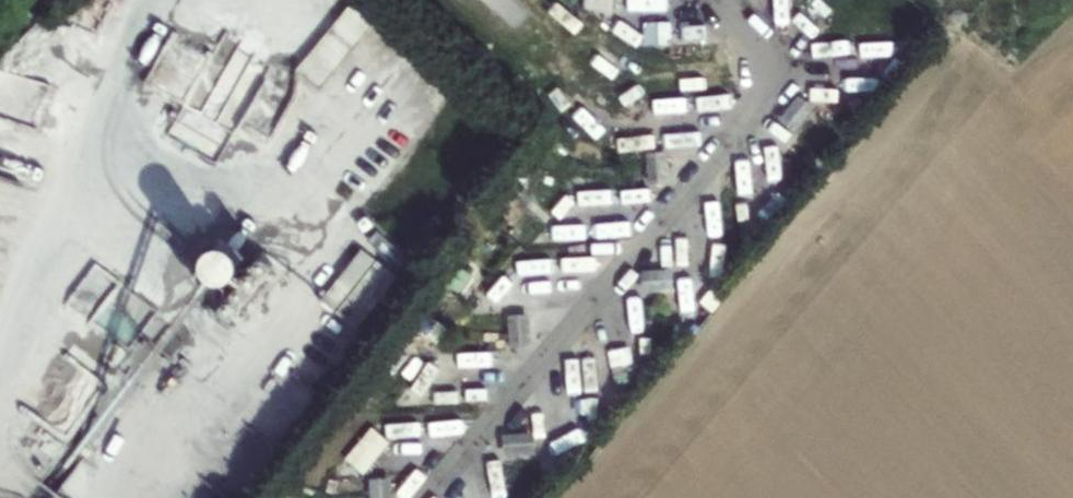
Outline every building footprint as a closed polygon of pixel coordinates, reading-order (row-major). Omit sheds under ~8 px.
[(799,95),(777,119),(795,134),(816,110),(799,95)] [(669,153),(645,153),(645,187),(669,187),(669,153)] [(674,270),(641,271),(642,295),(674,294),(674,270)] [(531,315),(507,315),(508,349),(532,348),(531,315)] [(372,429),(346,458),(363,474),(390,445),(372,429)] [(533,432),(504,434),(505,458),(535,456),(533,432)] [(367,480),(369,497),(392,497),(391,478),(367,480)]
